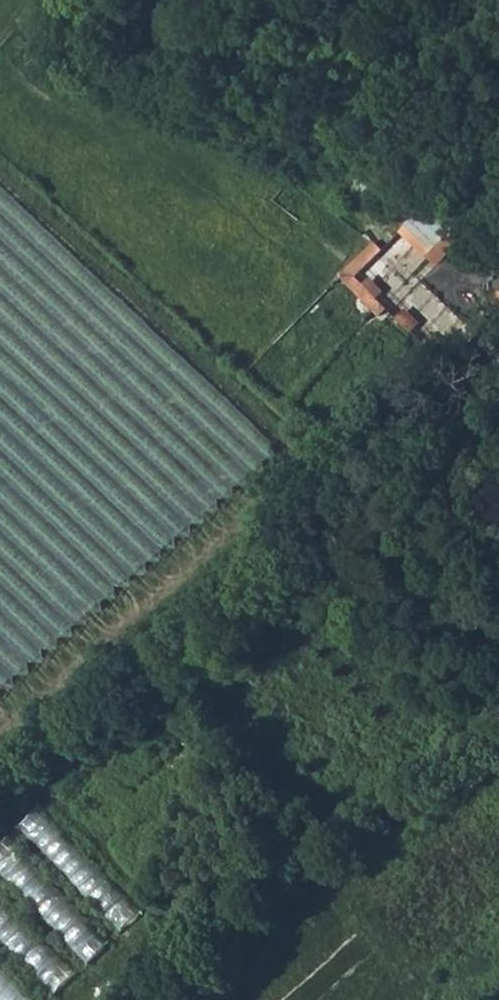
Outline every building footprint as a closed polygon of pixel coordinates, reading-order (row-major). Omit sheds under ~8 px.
[(352,278),(430,364),(498,302),(498,290),(427,210),(352,278)] [(22,822),(93,897),(112,879),(41,804),(22,822)] [(89,959),(110,939),(9,835),(0,843),(0,868),(89,959)] [(77,973),(0,891),(0,933),(56,993),(77,973)] [(36,996),(0,958),(0,999),(32,999),(36,996)]
